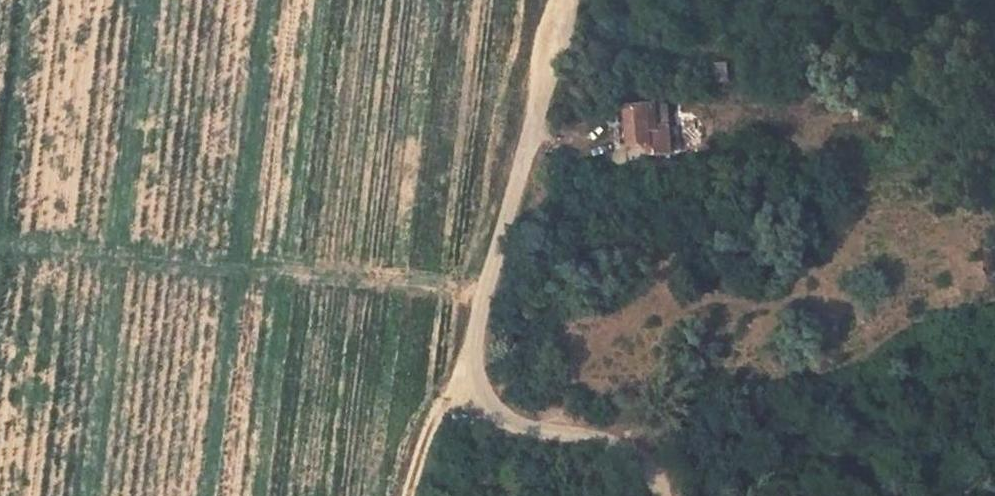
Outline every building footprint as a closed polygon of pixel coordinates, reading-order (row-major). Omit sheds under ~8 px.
[(658,126),(657,103),(628,105),(631,144),(650,142),(651,154),(671,153),(668,125),(658,126)]
